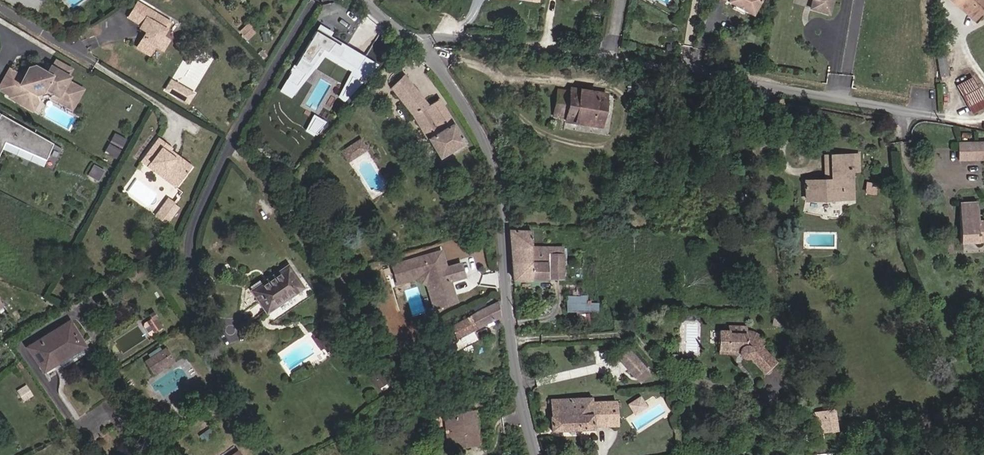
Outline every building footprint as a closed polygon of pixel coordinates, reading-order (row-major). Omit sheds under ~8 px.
[(752,15),(760,0),(725,0),(752,15)] [(813,9),(832,13),(835,0),(815,0),(813,9)] [(954,7),(961,1),(975,18),(983,11),(983,0),(949,0),(954,7)] [(172,21),(140,1),(131,16),(143,24),(142,27),(148,30),(139,47),(151,54),(157,44),(165,49),(171,39),(164,35),(168,28),(172,21)] [(968,23),(975,18),(961,1),(954,7),(968,23)] [(255,32),(248,25),(241,31),(247,39),(255,32)] [(333,34),(320,26),(319,28),(332,36),(333,34)] [(299,84),(326,47),(360,67),(368,54),(333,34),(332,36),(319,28),(289,78),(299,84)] [(937,74),(946,73),(944,53),(935,54),(937,74)] [(367,71),(374,59),(368,54),(360,67),(367,71)] [(71,66),(56,57),(52,64),(68,72),(71,66)] [(724,63),(708,61),(706,72),(722,74),(724,63)] [(83,86),(67,77),(69,73),(68,72),(52,64),(50,63),(47,69),(39,65),(26,69),(24,74),(20,81),(18,79),(11,92),(10,94),(24,102),(32,88),(44,85),(54,90),(53,91),(74,103),(83,86)] [(24,74),(9,66),(0,83),(0,86),(11,92),(18,79),(20,81),(24,74)] [(351,93),(365,78),(354,73),(345,89),(351,93)] [(190,104),(197,91),(171,77),(164,89),(190,104)] [(415,128),(423,140),(454,121),(438,99),(427,108),(402,77),(390,88),(412,117),(419,125),(415,128)] [(299,84),(289,78),(285,85),(295,91),(299,84)] [(983,100),(972,78),(957,85),(969,108),(983,100)] [(560,116),(595,117),(597,83),(563,81),(563,85),(550,85),(549,111),(561,111),(560,116)] [(33,107),(38,98),(37,92),(47,89),(52,92),(51,94),(72,106),(74,103),(53,91),(54,90),(44,85),(32,88),(24,102),(33,107)] [(412,117),(390,88),(381,95),(403,124),(412,117)] [(0,111),(0,149),(5,138),(46,156),(53,140),(0,111)] [(318,135),(324,118),(313,114),(306,130),(318,135)] [(454,121),(423,140),(426,144),(430,142),(441,156),(465,140),(454,121)] [(115,131),(106,151),(118,157),(128,137),(115,131)] [(174,150),(159,138),(147,155),(153,160),(151,163),(180,185),(191,169),(171,154),(171,153),(173,151),(174,150)] [(369,150),(363,140),(345,152),(351,162),(369,150)] [(957,142),(957,158),(983,158),(983,142),(957,142)] [(806,174),(807,197),(850,195),(848,166),(856,166),(855,148),(826,149),(827,173),(806,174)] [(191,169),(193,167),(173,151),(171,153),(171,154),(191,169)] [(180,185),(151,163),(148,167),(176,189),(180,185)] [(198,196),(191,193),(183,210),(190,213),(198,196)] [(167,196),(155,214),(169,223),(181,205),(167,196)] [(963,201),(960,244),(983,245),(983,227),(975,226),(977,202),(963,201)] [(512,281),(544,282),(545,254),(545,247),(532,247),(532,231),(511,231),(512,281)] [(545,254),(544,282),(561,281),(561,246),(553,246),(553,254),(545,254)] [(438,249),(395,262),(399,277),(429,268),(440,303),(458,298),(452,277),(467,273),(463,260),(447,265),(445,258),(441,259),(438,249)] [(265,312),(302,287),(287,265),(250,290),(265,312)] [(417,276),(429,282),(436,305),(440,303),(429,268),(399,277),(400,281),(417,276)] [(583,296),(563,295),(563,311),(582,312),(582,306),(587,307),(587,301),(583,301),(583,296)] [(456,336),(497,314),(495,298),(462,316),(449,323),(456,336)] [(157,316),(153,311),(148,314),(151,318),(145,322),(153,334),(162,328),(162,327),(155,317),(157,316)] [(74,322),(64,328),(76,347),(82,344),(76,334),(80,331),(74,322)] [(76,347),(64,328),(41,341),(53,359),(76,347)] [(328,344),(317,328),(310,332),(314,338),(312,339),(319,350),(328,344)] [(717,329),(717,348),(738,348),(739,353),(746,362),(751,358),(766,374),(779,362),(764,345),(768,342),(757,330),(746,328),(746,332),(730,331),(730,329),(717,329)] [(82,344),(76,347),(80,352),(89,346),(80,331),(76,334),(82,344)] [(56,365),(53,359),(41,341),(30,346),(45,371),(56,365)] [(80,352),(76,347),(53,359),(56,365),(80,352)] [(174,362),(165,347),(144,360),(153,375),(174,362)] [(636,359),(625,347),(615,356),(626,369),(636,359)] [(632,376),(643,367),(636,359),(626,369),(632,376)] [(376,367),(367,373),(376,387),(385,381),(376,367)] [(36,393),(29,384),(21,389),(28,399),(36,393)] [(593,398),(549,400),(550,431),(592,430),(592,428),(616,427),(615,404),(590,405),(590,402),(593,402),(593,398)] [(644,410),(639,401),(629,408),(634,416),(644,410)] [(158,413),(152,404),(145,409),(147,412),(151,418),(158,413)] [(439,432),(448,432),(449,407),(440,406),(439,432)] [(819,433),(821,437),(829,436),(827,424),(833,422),(831,413),(811,416),(813,434),(819,433)] [(819,433),(813,434),(815,443),(821,442),(821,437),(819,433)]
